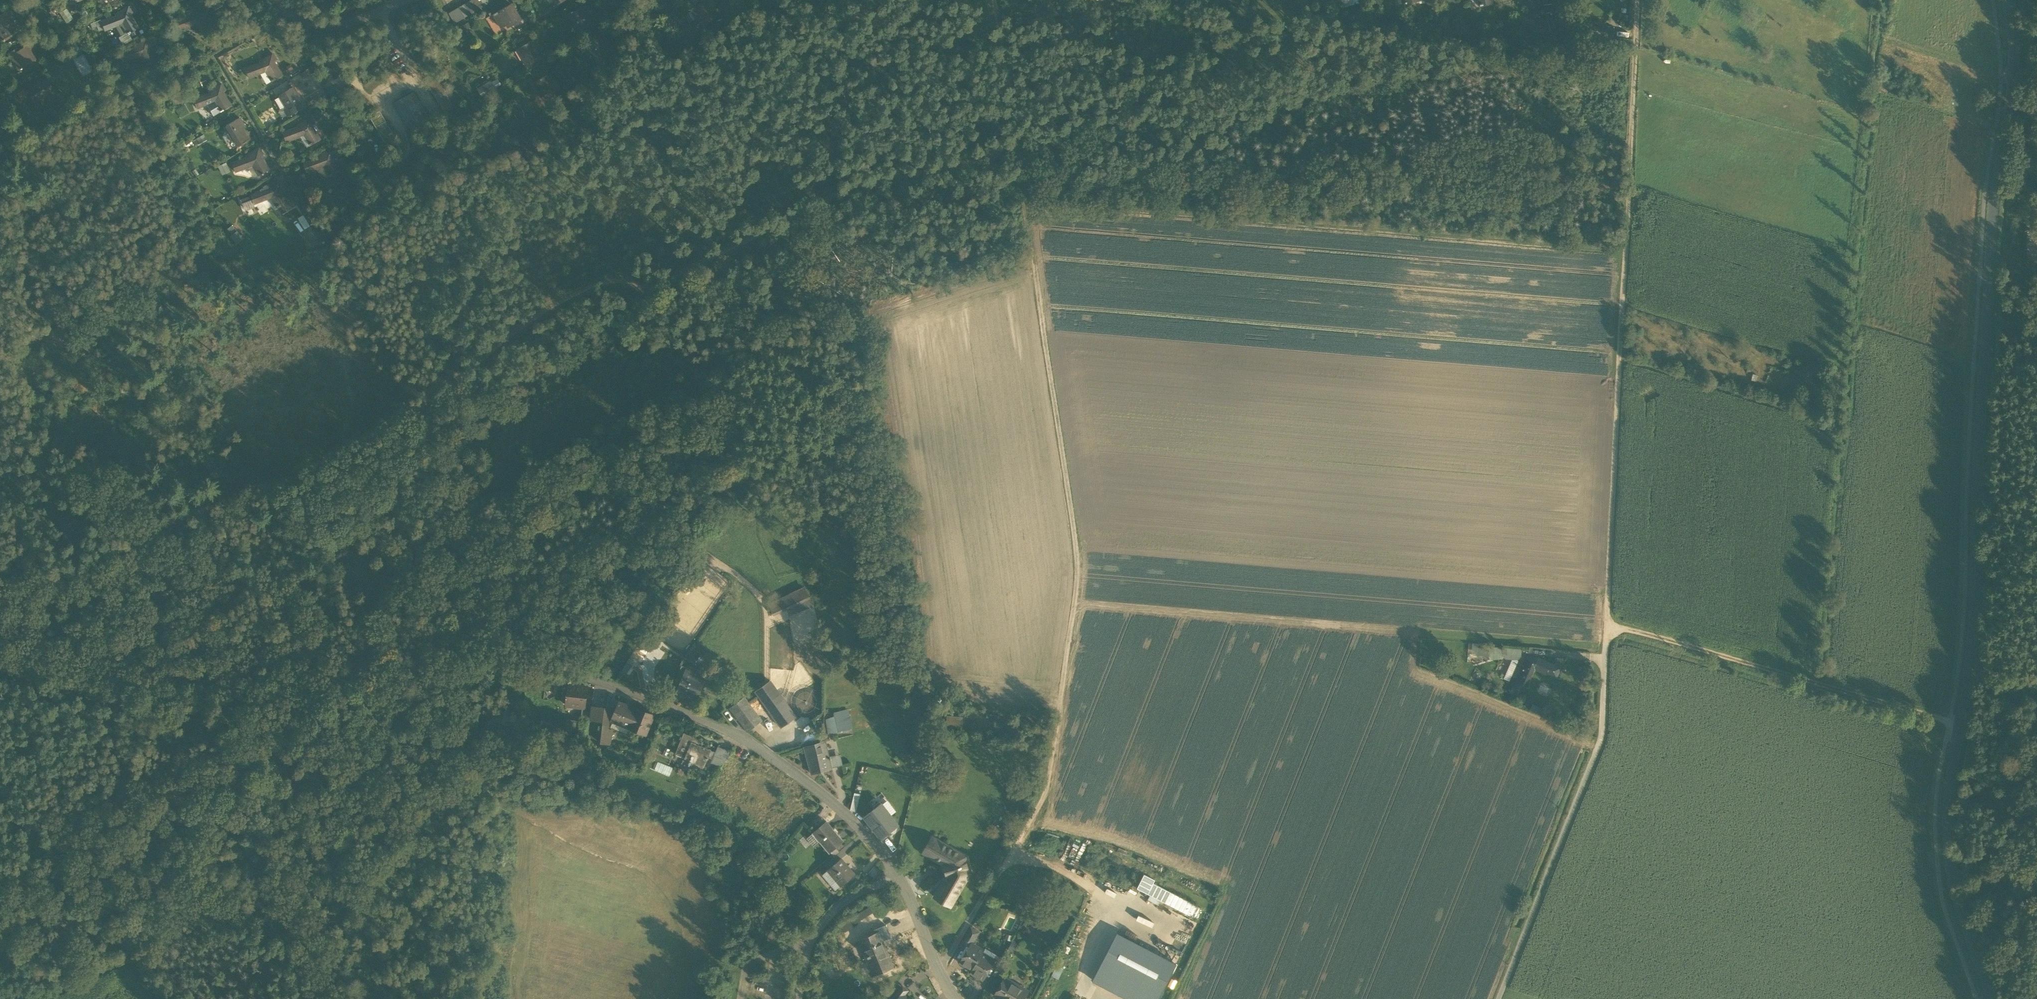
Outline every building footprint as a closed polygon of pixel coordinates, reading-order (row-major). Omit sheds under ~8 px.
[(468,1),(463,4),(458,7),(454,10),(448,13),(454,23),(459,20),(464,17),(469,14),(474,11),(479,8),(484,5),(489,2),(493,0),(471,0),(468,1)] [(689,11),(689,12),(685,15),(689,22),(694,20),(697,25),(703,21),(705,24),(716,17),(706,1),(689,11)] [(493,13),(501,28),(507,24),(509,27),(520,20),(510,3),(493,13)] [(1536,4),(1529,8),(1532,15),(1540,12),(1536,4)] [(1551,4),(1543,5),(1544,13),(1552,12),(1551,4)] [(124,28),(128,34),(138,28),(129,13),(132,12),(129,6),(118,13),(119,14),(117,16),(101,22),(104,28),(104,30),(115,26),(121,23),(124,28)] [(571,14),(582,33),(593,26),(587,17),(589,15),(584,6),(571,14)] [(200,34),(210,29),(206,22),(201,14),(204,12),(201,7),(190,13),(191,15),(189,16),(173,22),(176,30),(193,24),(200,34)] [(66,8),(59,13),(66,23),(73,18),(66,8)] [(7,36),(17,30),(11,20),(9,17),(6,11),(0,15),(0,32),(3,30),(7,36)] [(84,16),(77,20),(80,26),(87,21),(84,16)] [(1556,16),(1549,17),(1552,29),(1559,27),(1556,16)] [(11,20),(17,30),(20,29),(14,18),(11,20)] [(210,19),(206,22),(210,29),(214,26),(210,19)] [(1545,19),(1536,20),(1537,29),(1546,28),(1545,19)] [(99,30),(104,28),(101,22),(100,20),(96,21),(97,27),(99,30)] [(115,26),(121,36),(123,35),(120,31),(124,28),(121,23),(115,26)] [(131,39),(128,34),(124,28),(120,31),(123,35),(121,36),(119,38),(123,44),(131,39)] [(140,55),(147,66),(157,60),(148,46),(151,44),(148,38),(137,45),(138,46),(136,48),(120,54),(123,61),(140,55)] [(517,49),(526,66),(533,62),(532,59),(541,54),(532,40),(517,49)] [(75,41),(66,46),(71,56),(80,51),(75,41)] [(9,52),(19,69),(35,60),(26,46),(15,52),(13,50),(9,52)] [(266,71),(272,81),(283,75),(274,61),(277,59),(274,54),(263,60),(264,62),(262,63),(246,69),(248,77),(260,73),(266,71)] [(267,85),(272,81),(266,71),(260,73),(267,85)] [(534,82),(542,96),(548,93),(549,95),(560,89),(551,72),(534,82)] [(154,80),(156,86),(161,84),(166,81),(164,76),(154,80)] [(55,94),(54,93),(55,92),(54,90),(53,91),(45,77),(23,90),(27,96),(29,94),(34,102),(36,105),(47,99),(50,104),(58,100),(55,94)] [(498,77),(476,86),(481,96),(502,87),(498,77)] [(454,107),(451,103),(448,98),(445,93),(442,88),(439,83),(439,82),(436,78),(427,84),(430,89),(433,94),(435,98),(438,103),(441,108),(444,113),(454,107)] [(214,101),(220,111),(231,105),(222,91),(225,89),(222,84),(213,89),(214,91),(210,93),(194,99),(197,107),(205,104),(214,101)] [(285,105),(291,114),(304,106),(293,87),(279,95),(280,96),(275,99),(280,109),(285,105)] [(17,93),(21,99),(27,96),(23,90),(17,93)] [(413,92),(403,98),(394,103),(397,108),(400,113),(403,118),(405,123),(408,128),(411,133),(421,127),(430,121),(428,116),(425,112),(422,107),(419,102),(416,97),(413,92)] [(214,101),(205,104),(213,115),(220,111),(214,101)] [(180,118),(190,113),(185,103),(175,107),(180,118)] [(397,141),(394,136),(391,131),(388,126),(385,121),(382,116),(379,111),(369,117),(372,122),(375,127),(378,132),(381,137),(384,142),(387,147),(397,141)] [(226,126),(237,145),(249,139),(241,126),(243,124),(240,118),(226,126)] [(304,134),(310,145),(320,139),(312,125),(315,123),(312,118),(301,124),(302,126),(299,127),(283,133),(286,141),(299,136),(304,134)] [(306,147),(310,145),(304,134),(299,136),(306,147)] [(252,165),(258,176),(268,170),(262,159),(265,157),(260,148),(249,154),(250,156),(248,157),(232,164),(235,171),(252,165)] [(324,165),(330,176),(341,170),(332,156),(335,154),(332,149),(322,155),(322,157),(320,158),(304,164),(307,172),(324,165)] [(226,162),(219,165),(222,174),(230,170),(226,162)] [(279,206),(283,213),(294,206),(290,199),(287,201),(279,187),(282,185),(279,180),(269,186),(268,185),(260,190),(260,192),(251,195),(254,203),(271,197),(277,207),(279,206)] [(232,224),(226,229),(237,242),(243,237),(232,224)] [(395,590),(398,594),(410,585),(406,581),(395,590)] [(769,603),(773,615),(779,612),(778,610),(790,605),(806,598),(802,588),(769,603)] [(1521,657),(1522,649),(1508,648),(1508,656),(1521,657)] [(1511,680),(1526,687),(1534,669),(1557,678),(1561,667),(1538,658),(1521,657),(1511,680)] [(675,682),(680,684),(681,684),(686,672),(688,667),(682,665),(675,682)] [(688,665),(688,667),(686,672),(704,680),(705,679),(707,673),(688,665)] [(677,690),(697,699),(705,679),(704,680),(686,672),(681,684),(680,684),(677,690)] [(759,698),(772,688),(768,682),(755,693),(759,698)] [(584,707),(585,707),(586,702),(587,687),(569,685),(567,705),(584,707)] [(759,698),(781,728),(795,717),(772,688),(759,698)] [(731,710),(747,732),(761,721),(745,699),(731,710)] [(583,715),(591,716),(592,706),(593,703),(586,702),(585,707),(584,707),(583,715)] [(630,727),(631,727),(638,710),(619,702),(612,720),(614,720),(630,727)] [(591,718),(604,719),(605,708),(592,706),(591,716),(591,718)] [(611,708),(605,708),(604,719),(603,725),(609,726),(611,708)] [(638,709),(638,710),(631,727),(632,728),(633,725),(640,728),(638,730),(646,733),(653,715),(638,709)] [(827,720),(828,734),(850,729),(846,710),(833,713),(833,717),(827,720)] [(566,733),(577,734),(578,722),(567,720),(566,733)] [(630,727),(614,720),(611,726),(627,733),(630,727)] [(601,742),(610,744),(612,729),(609,728),(609,726),(603,725),(601,742)] [(692,761),(703,766),(710,748),(699,744),(692,741),(694,737),(684,732),(675,753),(686,757),(686,758),(689,760),(688,763),(690,764),(692,761)] [(811,773),(833,767),(830,756),(825,741),(804,747),(811,773)] [(711,764),(721,767),(732,752),(716,747),(711,764)] [(841,753),(830,756),(833,767),(844,764),(841,753)] [(659,769),(670,774),(672,768),(661,764),(659,769)] [(850,810),(856,811),(860,794),(855,792),(850,810)] [(888,800),(882,804),(891,815),(896,811),(888,800)] [(882,804),(881,803),(875,808),(864,816),(881,838),(898,825),(891,815),(882,804)] [(821,840),(830,851),(845,838),(829,819),(815,831),(822,839),(821,839),(821,840)] [(935,897),(950,906),(970,873),(965,856),(932,837),(923,852),(945,865),(948,875),(935,897)] [(884,845),(888,851),(896,846),(892,840),(884,845)] [(836,854),(827,862),(831,867),(840,859),(836,854)] [(831,867),(828,869),(835,877),(841,884),(854,872),(842,858),(840,859),(831,867)] [(828,869),(831,867),(827,862),(822,867),(819,869),(823,874),(828,869)] [(868,874),(874,878),(880,870),(874,866),(868,874)] [(830,882),(835,877),(828,869),(823,874),(830,882)] [(1155,882),(1144,876),(1137,889),(1150,896),(1148,901),(1159,906),(1161,902),(1196,919),(1202,909),(1154,885),(1155,882)] [(870,907),(863,911),(867,916),(873,912),(870,907)] [(854,924),(867,916),(863,911),(851,918),(854,924)] [(1155,927),(1157,923),(1143,915),(1140,919),(1155,927)] [(855,926),(854,924),(851,918),(840,925),(845,932),(855,926)] [(877,936),(879,942),(882,941),(891,937),(886,925),(874,930),(877,936)] [(963,943),(969,947),(972,944),(979,932),(971,928),(963,943)] [(1117,934),(1100,966),(1139,986),(1132,998),(1158,998),(1176,965),(1117,934)] [(866,956),(873,974),(884,970),(893,967),(882,941),(879,942),(877,936),(863,942),(868,956),(866,956)] [(971,972),(984,951),(972,944),(969,947),(960,962),(972,969),(971,972)] [(984,951),(971,972),(983,979),(991,967),(994,960),(993,960),(982,953),(984,951)] [(991,967),(996,970),(1002,958),(996,955),(993,960),(994,960),(991,967)] [(1059,978),(1063,967),(1056,964),(1052,975),(1059,978)] [(1128,998),(1132,998),(1139,986),(1100,966),(1093,980),(1128,998)] [(1027,993),(1026,989),(1023,987),(1019,988),(1012,984),(1011,981),(1008,979),(1004,980),(995,996),(1000,998),(1024,998),(1027,993)] [(904,995),(907,990),(902,987),(894,997),(897,998),(901,998),(904,995)]
